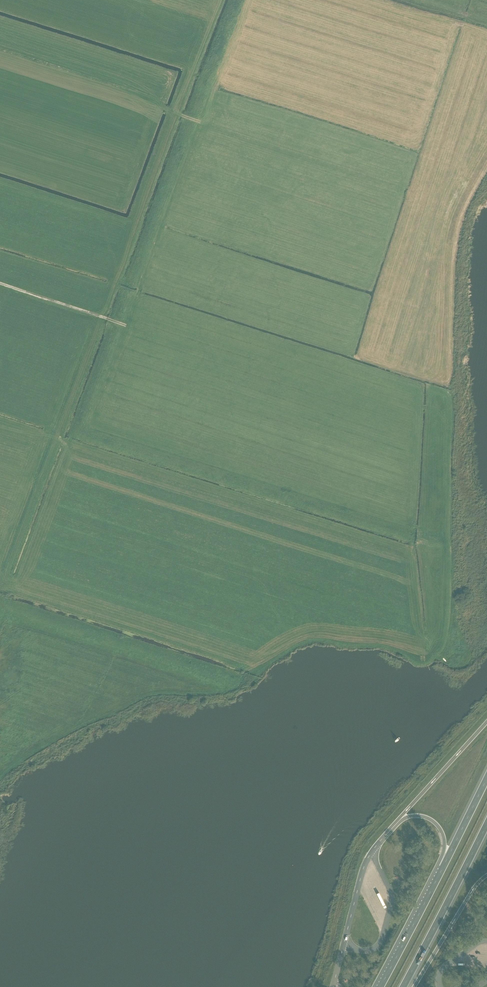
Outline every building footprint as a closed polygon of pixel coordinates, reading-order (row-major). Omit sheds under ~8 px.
[(373,879),(370,880),(375,893),(378,892),(373,879)] [(372,896),(369,897),(375,912),(378,911),(372,896)]
